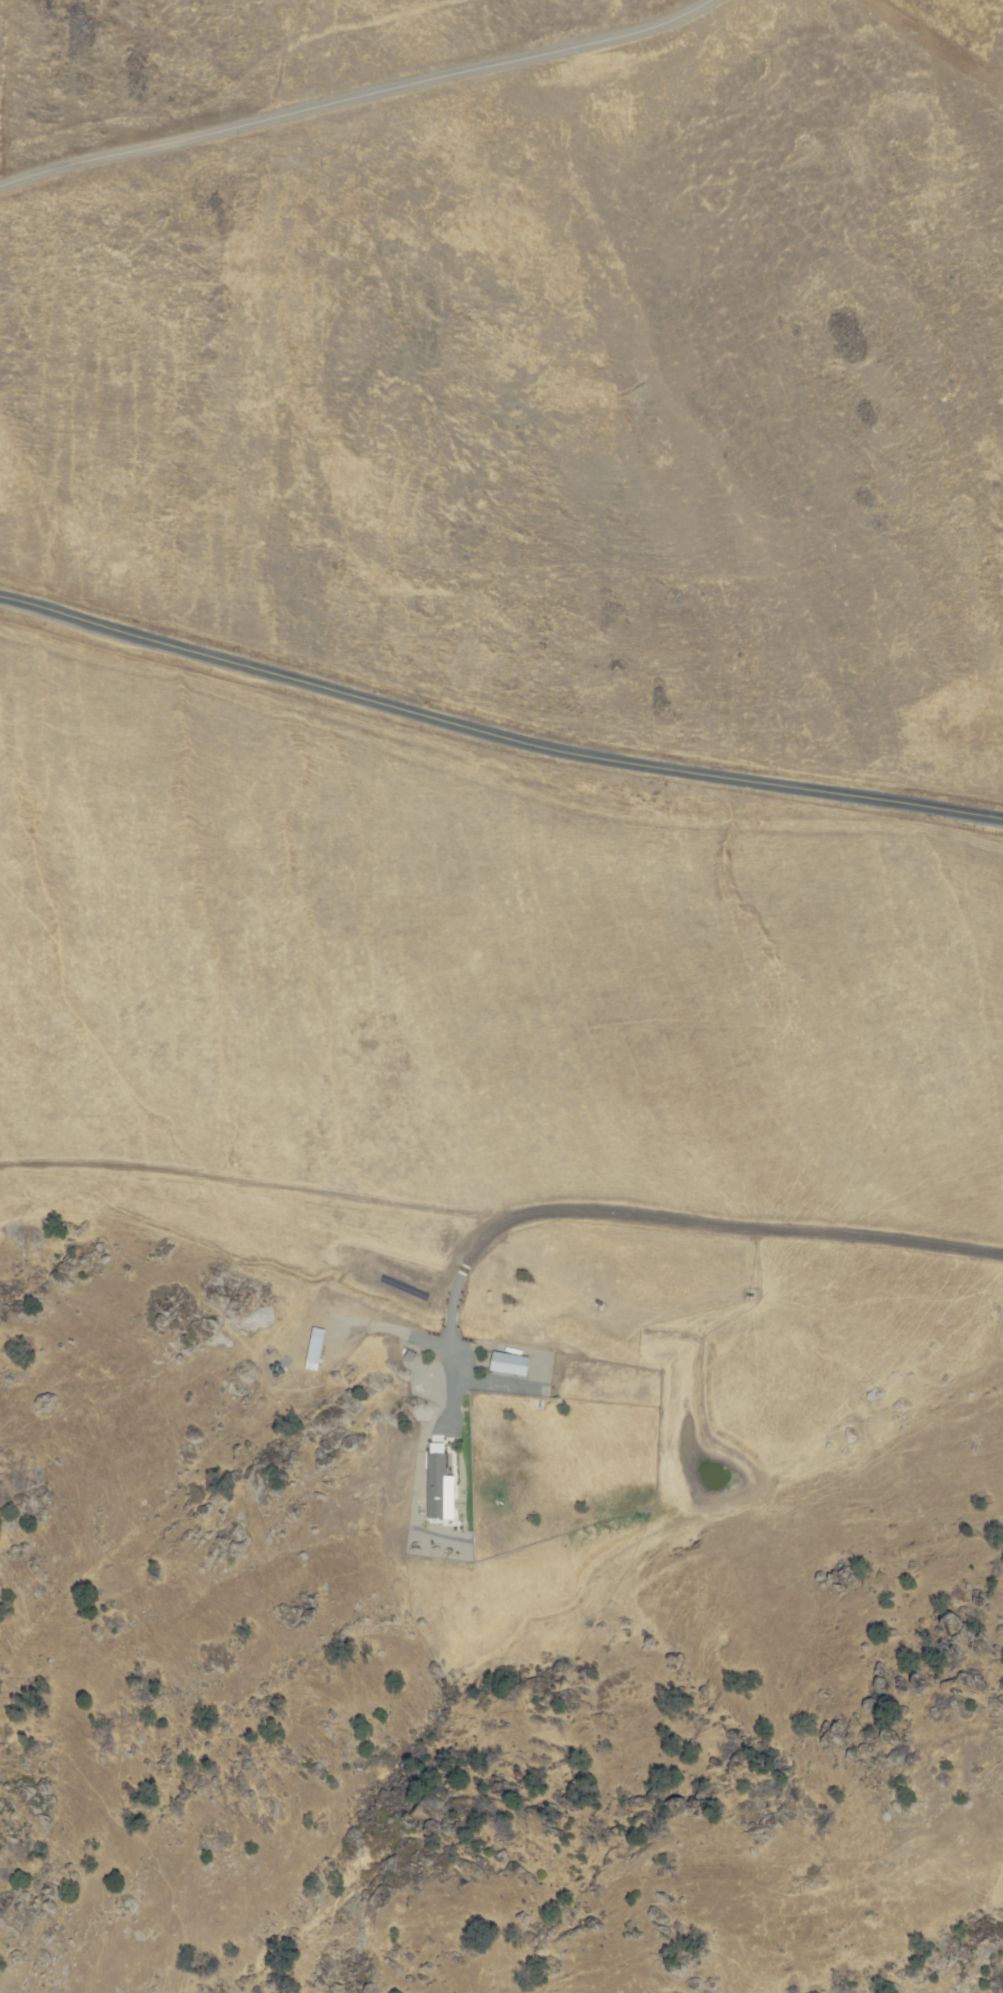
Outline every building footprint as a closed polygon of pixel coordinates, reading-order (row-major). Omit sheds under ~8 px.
[(529,1357),(492,1351),(489,1370),(525,1376),(529,1357)] [(428,1453),(426,1518),(454,1518),(454,1476),(446,1476),(446,1453),(428,1453)]
